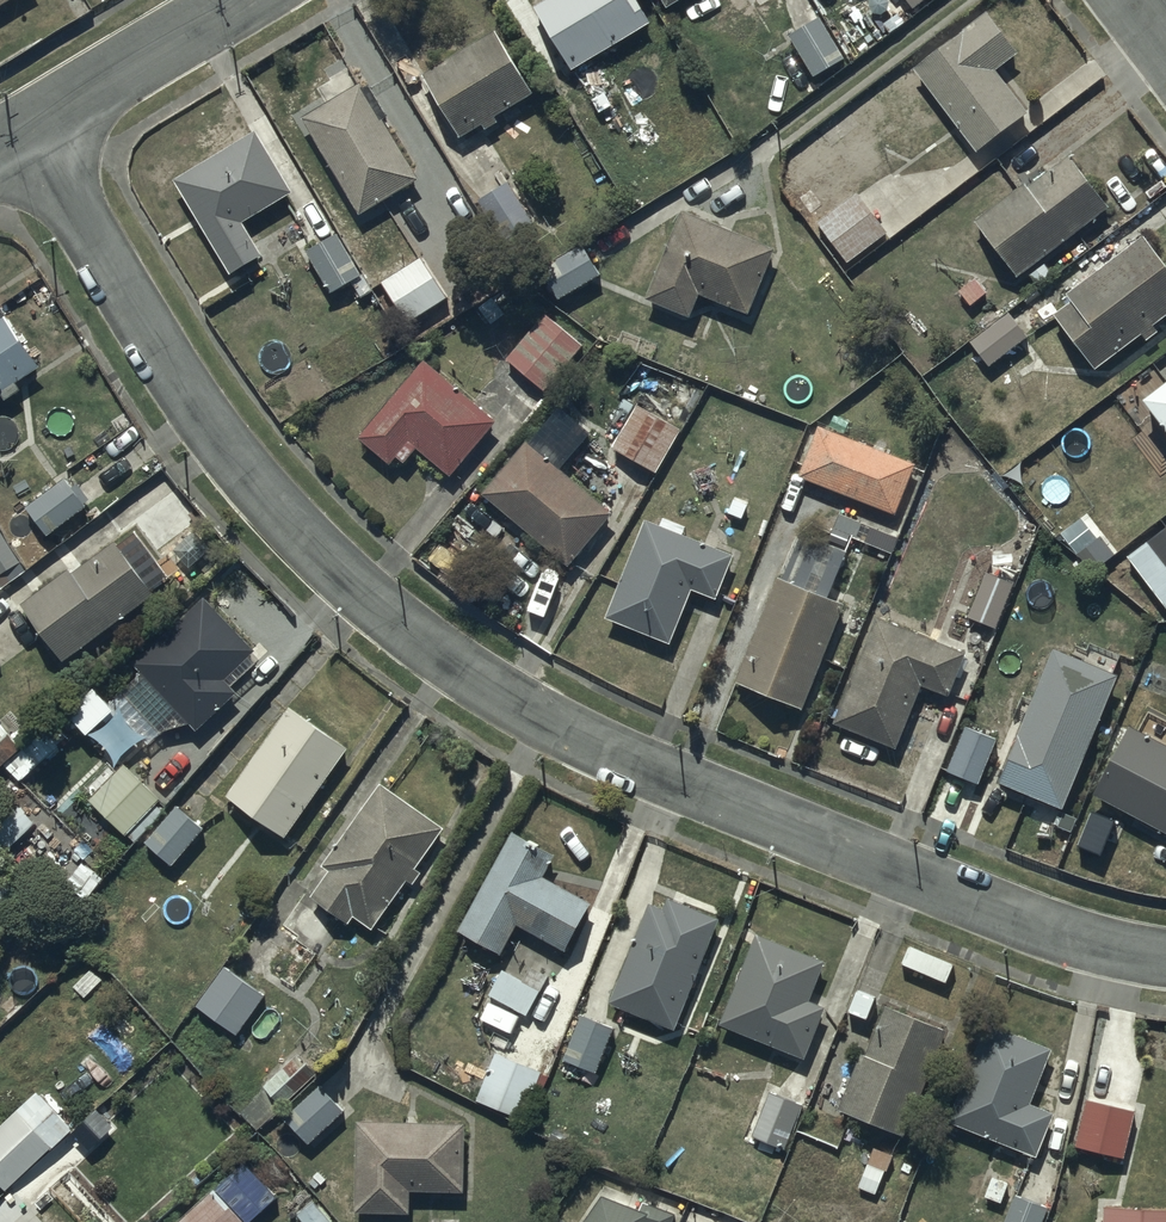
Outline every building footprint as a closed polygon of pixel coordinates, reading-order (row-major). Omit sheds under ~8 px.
[(25,0),(0,0),(0,15),(25,0)] [(570,62),(650,16),(641,0),(534,0),(570,62)] [(1018,47),(985,5),(913,61),(978,143),(1026,105),(995,66),(1018,47)] [(821,18),(789,35),(813,77),(844,60),(821,18)] [(534,87),(494,22),(421,67),(459,130),(479,117),(483,123),(497,114),(496,111),(534,87)] [(359,75),(300,110),(358,207),(417,172),(359,75)] [(253,123),(172,170),(228,266),(260,247),(242,216),(291,187),(253,123)] [(1018,269),(1107,199),(1062,142),(973,213),(1018,269)] [(523,201),(506,175),(476,195),(493,221),(523,201)] [(846,179),(805,212),(845,262),(888,228),(856,189),(855,190),(846,179)] [(774,241),(681,203),(645,290),(689,308),(699,286),(747,306),(774,241)] [(336,226),(305,244),(329,286),(360,269),(336,226)] [(1142,228),(1066,286),(1072,294),(1054,308),(1095,361),(1140,327),(1147,335),(1159,326),(1154,319),(1165,310),(1165,260),(1142,228)] [(541,268),(559,300),(600,277),(582,245),(541,268)] [(420,256),(380,280),(406,322),(447,297),(444,293),(448,291),(434,268),(429,271),(420,256)] [(4,393),(20,383),(15,376),(39,361),(0,301),(0,387),(4,393)] [(1026,331),(1007,307),(968,337),(986,361),(1026,331)] [(581,340),(542,308),(505,354),(543,386),(581,340)] [(495,416),(423,354),(357,430),(389,457),(395,450),(402,456),(416,440),(449,469),(495,416)] [(1141,384),(1165,418),(1165,365),(1141,384)] [(655,476),(680,430),(634,405),(609,450),(655,476)] [(915,458),(817,418),(796,469),(895,509),(915,458)] [(611,506),(525,432),(479,486),(565,559),(611,506)] [(62,473),(25,502),(48,531),(86,503),(62,473)] [(732,547),(644,512),(604,611),(668,637),(690,584),(714,593),(732,547)] [(1165,519),(1125,549),(1165,604),(1165,520),(1165,519)] [(19,558),(0,526),(0,569),(19,558)] [(64,653),(151,589),(112,536),(72,566),(68,561),(22,595),(64,653)] [(1014,578),(984,566),(966,611),(996,623),(1014,578)] [(843,599),(776,570),(732,674),(800,702),(843,599)] [(256,643),(203,589),(132,659),(141,667),(121,688),(166,734),(187,713),(197,723),(236,685),(225,674),(256,643)] [(894,742),(920,677),(946,688),(964,645),(876,610),(833,718),(894,742)] [(1057,657),(1005,789),(1065,813),(1118,681),(1057,657)] [(113,704),(93,680),(66,705),(86,728),(113,704)] [(347,743),(287,700),(224,789),(284,832),(347,743)] [(1091,786),(1165,825),(1165,739),(1127,718),(1091,786)] [(0,719),(0,763),(22,743),(0,719)] [(997,742),(966,730),(948,775),(979,787),(997,742)] [(141,831),(163,808),(154,800),(160,794),(122,759),(88,795),(124,830),(113,841),(122,851),(141,831)] [(443,823),(381,776),(321,857),(327,862),(308,888),(348,918),(354,910),(372,923),(407,875),(413,879),(422,867),(415,862),(443,823)] [(163,808),(141,831),(172,859),(205,825),(174,796),(163,808)] [(554,848),(511,824),(457,923),(500,946),(516,918),(564,945),(590,897),(541,870),(554,848)] [(663,901),(648,896),(608,998),(673,1023),(717,910),(667,891),(663,901)] [(823,958),(755,928),(718,1016),(804,1052),(825,1001),(808,994),(823,958)] [(952,959),(909,939),(901,956),(944,976),(952,959)] [(224,961),(195,1000),(235,1029),(264,991),(224,961)] [(501,965),(487,989),(525,1011),(547,972),(529,962),(521,976),(501,965)] [(903,1128),(945,1023),(881,998),(847,1082),(841,1080),(835,1095),(839,1096),(837,1101),(903,1128)] [(594,1067),(612,1022),(580,1010),(562,1055),(594,1067)] [(1050,1041),(987,1016),(948,1114),(1036,1149),(1053,1107),(1028,1097),(1050,1041)] [(541,1063),(495,1046),(479,1092),(525,1108),(541,1063)] [(296,1048),(262,1081),(282,1101),(316,1068),(296,1048)] [(343,1105),(318,1078),(283,1111),(308,1138),(343,1105)] [(803,1098),(769,1085),(751,1130),(785,1144),(803,1098)] [(35,1086),(0,1119),(0,1182),(4,1187),(71,1125),(35,1086)] [(1136,1113),(1089,1102),(1078,1148),(1126,1159),(1136,1113)] [(464,1115),(356,1112),(353,1207),(407,1208),(408,1185),(462,1186),(464,1115)] [(212,1181),(167,1221),(168,1221),(247,1221),(248,1221),(212,1181)] [(677,1208),(643,1193),(641,1199),(602,1181),(575,1221),(670,1221),(677,1208)] [(1014,1188),(1000,1221),(1039,1221),(1047,1201),(1014,1188)] [(1111,1221),(1165,1221),(1165,1219),(1112,1214),(1111,1221)]
